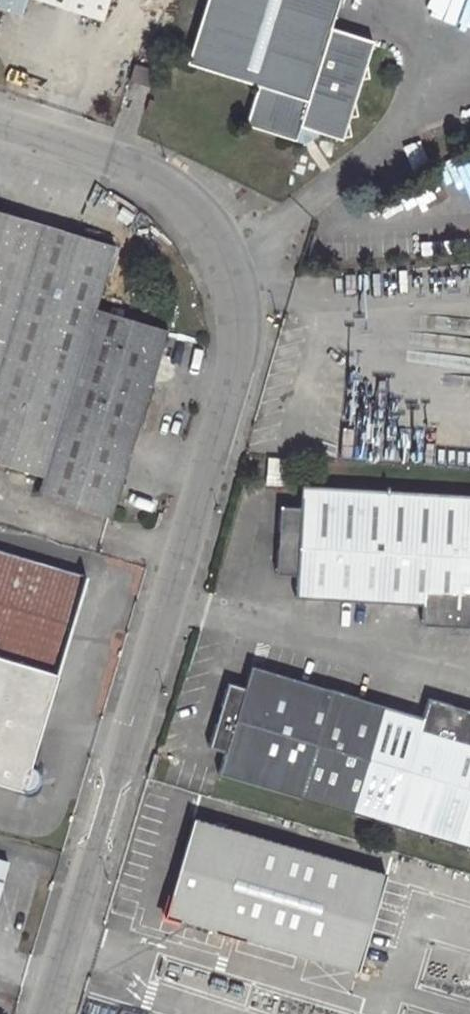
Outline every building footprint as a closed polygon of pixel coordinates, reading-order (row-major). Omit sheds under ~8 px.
[(108,0),(35,0),(100,21),(108,0)] [(185,64),(255,85),(243,124),(293,139),(297,126),(341,140),(372,41),(329,27),(337,0),(204,0),(185,64)] [(451,9),(454,0),(420,0),(451,9)] [(127,82),(150,88),(156,69),(133,62),(127,82)] [(163,330),(93,310),(111,246),(0,214),(0,465),(41,476),(35,497),(108,519),(163,330)] [(265,458),(264,483),(285,484),(287,459),(265,458)] [(469,626),(469,497),(299,487),(297,510),(279,509),(275,573),(294,575),(293,597),(421,605),(419,623),(469,626)] [(0,552),(0,785),(20,791),(25,792),(31,789),(34,786),(36,782),(36,776),(34,772),(32,769),(27,767),(85,578),(0,552)] [(427,700),(422,717),(250,667),(243,687),(226,682),(207,747),(225,753),(221,771),(469,846),(469,711),(427,700)] [(164,916),(356,970),(384,872),(193,815),(164,916)]
